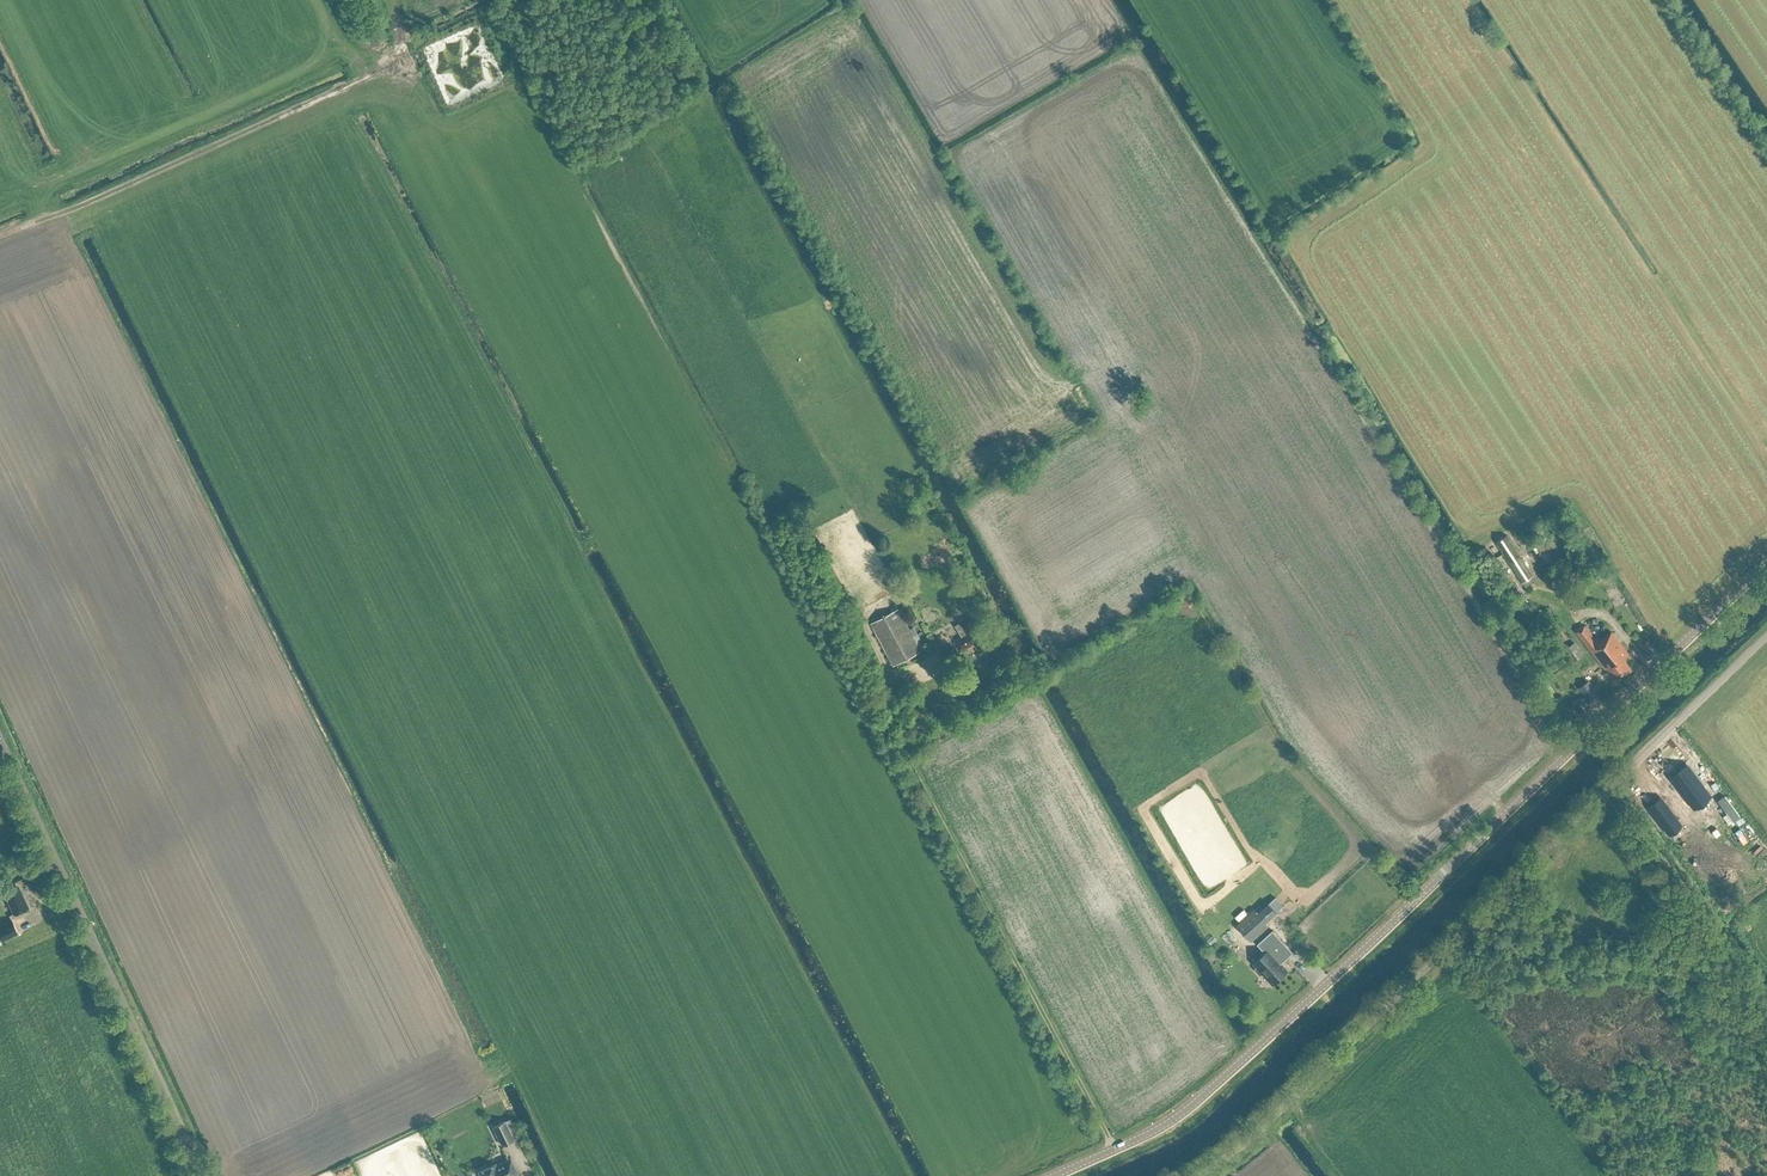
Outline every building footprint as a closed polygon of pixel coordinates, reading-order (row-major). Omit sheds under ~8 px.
[(1507,534),(1533,575),(1543,569),(1517,528),(1507,534)] [(1552,554),(1562,548),(1552,533),(1543,539),(1552,554)] [(1522,581),(1532,575),(1506,534),(1496,541),(1522,581)] [(893,665),(921,650),(898,607),(870,622),(893,665)] [(1597,641),(1586,626),(1584,624),(1576,631),(1607,671),(1599,677),(1602,681),(1610,675),(1615,681),(1631,669),(1623,658),(1629,653),(1611,631),(1597,641)] [(1573,661),(1582,655),(1574,644),(1565,651),(1573,661)] [(1587,698),(1597,690),(1590,680),(1579,687),(1587,698)] [(1683,762),(1667,774),(1688,801),(1704,788),(1683,762)] [(1684,803),(1687,801),(1679,791),(1677,792),(1669,781),(1661,788),(1662,790),(1657,794),(1671,813),(1680,806),(1682,808),(1685,805),(1684,803)] [(1655,816),(1666,830),(1678,821),(1667,807),(1655,816)] [(1680,846),(1691,838),(1684,828),(1674,836),(1680,846)] [(14,913),(28,906),(19,887),(5,894),(14,913)] [(1254,908),(1237,924),(1250,939),(1268,923),(1254,908)] [(17,932),(11,919),(0,924),(0,938),(1,940),(17,932)] [(1254,968),(1260,974),(1262,973),(1273,984),(1289,970),(1281,961),(1286,957),(1271,941),(1263,949),(1265,951),(1252,962),(1256,966),(1254,968)] [(495,1121),(504,1140),(516,1134),(507,1116),(495,1121)] [(510,1157),(496,1163),(495,1162),(478,1170),(481,1175),(510,1175),(517,1173),(510,1157)]
